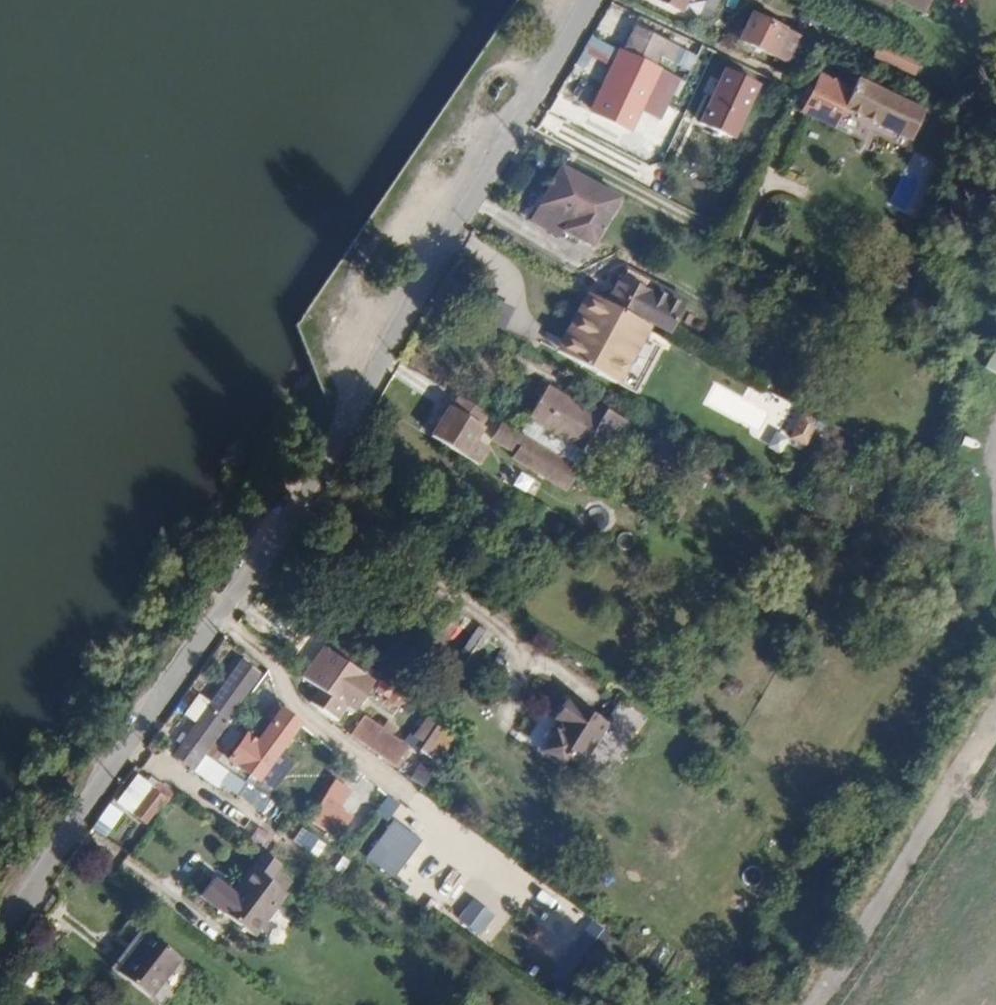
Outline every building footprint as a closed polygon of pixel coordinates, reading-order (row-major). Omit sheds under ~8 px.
[(678,14),(685,0),(647,0),(678,14)] [(692,32),(703,37),(719,0),(708,0),(692,32)] [(890,9),(894,1),(923,14),(929,0),(871,0),(890,9)] [(748,18),(736,43),(779,63),(784,52),(772,46),(779,33),(748,18)] [(632,29),(619,54),(652,69),(657,58),(685,71),(691,58),(632,29)] [(585,48),(606,56),(610,44),(589,37),(585,48)] [(888,45),(881,58),(919,74),(925,62),(888,45)] [(619,54),(581,133),(619,153),(628,134),(653,82),(658,72),(652,69),(619,54)] [(722,73),(710,97),(741,111),(742,112),(754,87),(722,73)] [(818,76),(801,115),(833,129),(841,110),(871,124),(908,142),(922,111),(855,80),(849,92),(846,90),(830,82),(818,76)] [(832,78),(830,82),(846,90),(848,86),(832,78)] [(653,82),(628,134),(646,143),(671,91),(653,82)] [(709,96),(699,118),(730,133),(741,111),(710,97),(709,96)] [(841,110),(833,129),(863,143),(871,124),(841,110)] [(616,199),(558,167),(528,221),(558,237),(561,232),(589,247),(616,199)] [(619,275),(607,298),(665,329),(681,298),(649,281),(644,289),(619,275)] [(557,351),(618,385),(650,328),(588,294),(557,351)] [(503,329),(511,306),(484,296),(476,320),(503,329)] [(982,368),(995,376),(995,342),(982,368)] [(528,417),(582,449),(600,417),(547,385),(528,417)] [(761,395),(741,431),(757,440),(763,429),(776,403),(761,395)] [(776,403),(763,429),(802,450),(796,460),(810,467),(830,431),(776,403)] [(448,409),(431,437),(462,456),(471,441),(479,428),(448,409)] [(600,417),(582,449),(573,464),(595,478),(627,422),(605,409),(600,417)] [(491,440),(513,453),(511,457),(565,490),(577,471),(571,468),(500,425),(491,440)] [(763,429),(757,440),(796,460),(802,450),(763,429)] [(471,441),(462,456),(475,464),(484,449),(471,441)] [(503,481),(549,509),(554,500),(508,472),(503,481)] [(477,627),(452,666),(466,675),(491,637),(477,627)] [(322,649),(303,677),(320,689),(311,703),(337,720),(346,705),(355,711),(373,684),(322,649)] [(235,668),(182,739),(198,751),(251,678),(235,668)] [(529,707),(513,733),(547,754),(577,706),(539,682),(525,704),(529,707)] [(245,729),(228,751),(257,772),(296,719),(277,706),(255,736),(245,729)] [(366,717),(353,734),(395,765),(407,748),(366,717)] [(442,725),(425,749),(438,759),(456,735),(442,725)] [(419,759),(407,777),(423,787),(435,770),(419,759)] [(331,812),(347,792),(335,783),(319,803),(331,812)] [(149,788),(129,812),(140,821),(160,796),(149,788)] [(112,838),(121,810),(102,803),(92,831),(112,838)] [(422,840),(394,820),(367,858),(395,878),(422,840)] [(297,828),(290,843),(318,856),(325,841),(297,828)] [(249,859),(230,885),(234,887),(253,861),(249,859)] [(217,903),(252,926),(283,882),(253,861),(234,887),(230,885),(217,903)] [(478,935),(492,914),(469,898),(454,919),(478,935)] [(147,927),(116,967),(165,1003),(195,964),(147,927)]
